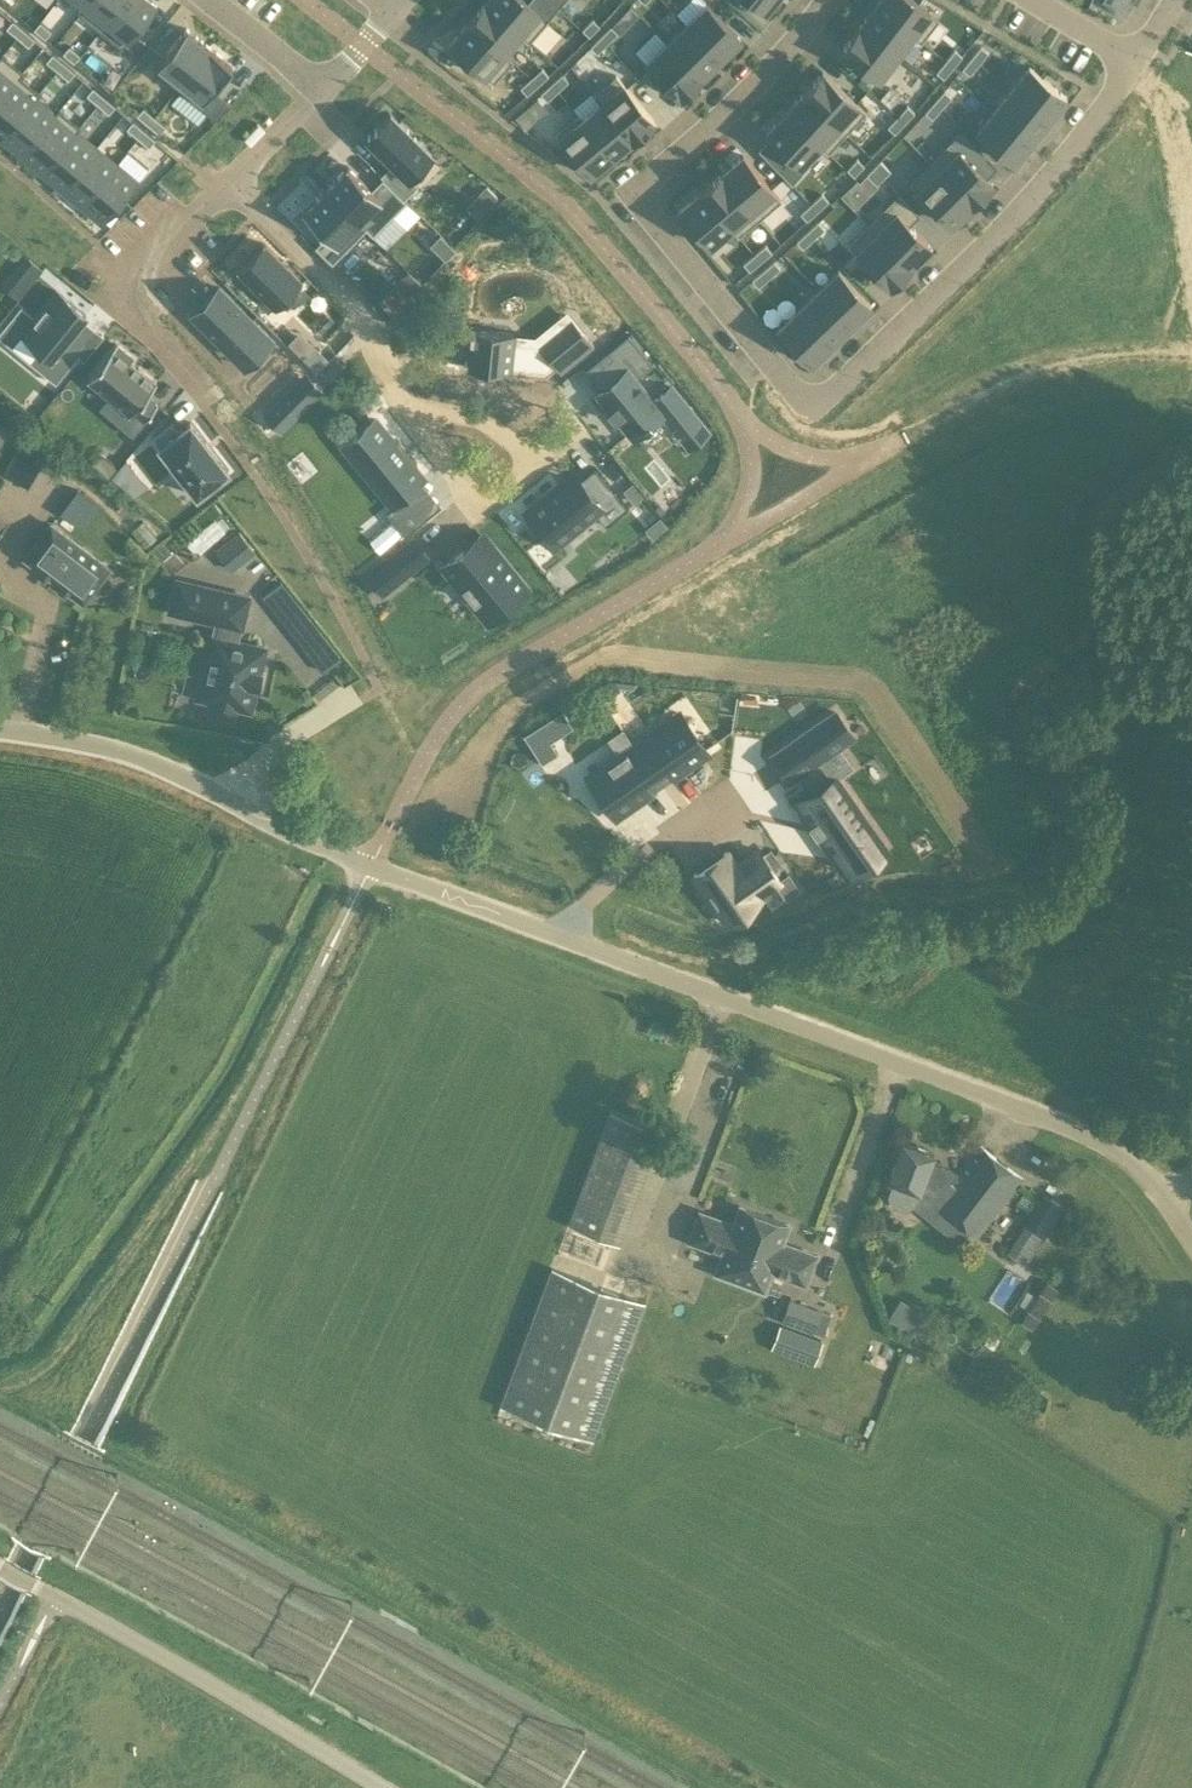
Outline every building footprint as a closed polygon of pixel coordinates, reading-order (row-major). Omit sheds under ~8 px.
[(81,8),(82,9),(89,0),(70,0),(81,8)] [(77,13),(99,30),(122,0),(89,0),(82,9),(81,8),(77,13)] [(99,30),(121,47),(118,51),(130,60),(144,41),(133,33),(156,4),(150,0),(122,0),(99,30)] [(484,2),(520,33),(519,34),(528,42),(548,19),(557,8),(548,0),(527,0),(526,1),(525,0),(486,0),(484,2)] [(765,10),(772,0),(752,0),(765,10)] [(874,5),(912,34),(911,35),(920,42),(921,41),(939,19),(914,0),(878,0),(874,5)] [(484,2),(467,22),(503,53),(504,52),(519,34),(520,33),(484,2)] [(706,3),(685,24),(719,58),(739,37),(706,3)] [(874,5),(858,26),(896,55),(911,35),(912,34),(874,5)] [(592,19),(582,29),(588,36),(599,25),(592,19)] [(12,20),(6,27),(17,36),(23,29),(12,20)] [(40,20),(34,28),(45,37),(51,29),(40,20)] [(467,22),(448,44),(493,82),(512,60),(504,52),(503,53),(467,22)] [(685,24),(667,42),(700,76),(719,58),(685,24)] [(600,35),(600,36),(607,42),(617,32),(610,25),(600,35)] [(858,26),(840,49),(878,78),(896,55),(858,26)] [(186,28),(153,70),(176,88),(209,46),(186,28)] [(23,29),(17,36),(28,46),(34,38),(23,29)] [(600,36),(590,46),(597,53),(607,42),(600,36)] [(667,42),(646,62),(680,96),(700,76),(667,42)] [(69,45),(63,52),(74,61),(80,54),(69,45)] [(209,46),(176,88),(198,106),(215,119),(229,105),(211,90),(231,64),(209,46)] [(980,46),(971,57),(978,63),(987,51),(980,46)] [(954,49),(945,60),(953,66),(962,55),(954,49)] [(18,75),(19,76),(23,72),(1,53),(0,54),(0,97),(18,75)] [(52,53),(46,61),(57,70),(63,63),(52,53)] [(971,57),(962,68),(969,74),(978,63),(971,57)] [(945,60),(936,71),(943,77),(953,66),(945,60)] [(63,63),(57,70),(68,79),(75,72),(63,63)] [(1029,66),(1010,88),(1048,118),(1066,96),(1053,86),(1029,66)] [(542,67),(531,77),(537,84),(548,75),(542,67)] [(822,71),(802,92),(846,132),(865,111),(822,71)] [(561,73),(551,83),(557,90),(568,81),(561,73)] [(615,74),(592,94),(600,103),(601,102),(631,138),(653,120),(615,74)] [(0,97),(0,129),(4,133),(35,96),(36,97),(40,93),(19,76),(18,75),(0,97)] [(531,77),(520,87),(527,94),(537,84),(531,77)] [(551,83),(540,93),(546,100),(557,90),(551,83)] [(92,87),(86,94),(97,103),(104,96),(92,87)] [(996,107),(994,109),(1031,139),(1048,118),(1010,88),(996,107)] [(943,90),(934,100),(941,107),(951,96),(943,90)] [(802,92),(784,111),(824,148),(823,148),(827,152),(846,132),(802,92)] [(35,96),(4,133),(24,150),(55,113),(54,112),(36,97),(35,96)] [(104,96),(97,103),(109,113),(115,105),(104,96)] [(522,127),(546,109),(537,96),(512,113),(522,127)] [(934,100),(925,111),(932,117),(941,107),(934,100)] [(581,118),(580,119),(611,155),(631,138),(601,102),(600,103),(581,118)] [(907,105),(897,115),(904,121),(914,111),(907,105)] [(143,107),(137,114),(148,123),(154,116),(143,107)] [(55,113),(24,150),(44,166),(75,130),(76,131),(80,126),(58,108),(54,112),(55,113)] [(994,109),(976,131),(1013,161),(1031,139),(994,109)] [(784,111),(765,132),(769,135),(788,153),(776,167),(791,183),(805,169),(823,148),(824,148),(784,111)] [(390,113),(366,137),(392,163),(380,175),(382,177),(404,198),(417,185),(408,176),(431,154),(390,113)] [(578,113),(555,132),(589,173),(611,155),(580,119),(581,118),(578,113)] [(897,115),(887,126),(894,132),(904,121),(897,115)] [(154,116),(148,123),(160,132),(166,125),(154,116)] [(133,120),(126,128),(138,137),(144,130),(133,120)] [(75,130),(44,166),(65,183),(95,147),(76,131),(75,130)] [(144,130),(138,137),(149,146),(155,139),(144,130)] [(960,130),(929,161),(971,203),(992,183),(985,176),(969,160),(980,150),(960,130)] [(95,147),(65,183),(84,199),(85,200),(115,163),(95,147)] [(742,155),(720,173),(758,218),(781,200),(742,155)] [(856,158),(846,168),(853,175),(863,165),(856,158)] [(879,160),(873,167),(883,177),(890,170),(879,160)] [(929,161),(909,181),(951,223),(971,203),(929,161)] [(84,199),(80,204),(102,222),(136,181),(115,163),(85,200),(84,199)] [(347,165),(325,188),(365,228),(372,235),(406,200),(404,198),(382,177),(371,189),(347,165)] [(873,167),(866,174),(876,184),(883,177),(873,167)] [(720,173),(700,190),(731,226),(730,227),(738,236),(748,227),(758,218),(720,173)] [(477,193),(489,205),(497,196),(485,185),(477,193)] [(325,188),(302,211),(314,223),(309,228),(321,239),(314,246),(331,263),(365,228),(325,188)] [(700,190),(678,209),(709,245),(730,227),(731,226),(700,190)] [(898,192),(867,223),(909,265),(930,245),(909,224),(920,214),(900,194),(898,192)] [(821,193),(811,203),(817,210),(828,200),(821,193)] [(811,203),(800,212),(806,219),(817,210),(811,203)] [(817,220),(806,230),(813,238),(824,228),(817,220)] [(867,223),(847,244),(889,286),(909,265),(867,223)] [(806,230),(796,240),(802,247),(813,238),(806,230)] [(454,248),(439,233),(430,243),(445,258),(454,248)] [(263,242),(236,270),(275,308),(302,281),(263,242)] [(765,244),(754,253),(760,261),(771,251),(765,244)] [(390,247),(377,255),(391,277),(403,268),(390,247)] [(754,253),(743,262),(749,270),(760,261),(754,253)] [(22,255),(8,285),(26,293),(40,264),(22,255)] [(773,260),(762,270),(768,277),(779,268),(773,260)] [(421,284),(408,270),(394,284),(408,297),(421,284)] [(762,270),(751,279),(757,286),(768,277),(762,270)] [(838,270),(817,290),(849,324),(870,304),(838,270)] [(219,287),(192,314),(234,357),(261,330),(261,329),(219,287)] [(34,317),(21,333),(41,349),(30,362),(55,383),(77,355),(78,354),(63,342),(82,319),(86,314),(55,290),(34,317)] [(817,290),(798,308),(830,342),(849,324),(817,290)] [(798,308),(777,327),(810,362),(830,342),(798,308)] [(447,324),(444,367),(491,370),(491,364),(536,368),(548,357),(559,368),(591,343),(562,311),(528,341),(493,338),(493,327),(447,324)] [(602,390),(597,394),(609,408),(605,411),(606,412),(607,411),(614,419),(613,420),(614,421),(618,418),(632,436),(644,426),(645,427),(650,423),(650,422),(661,412),(681,437),(700,422),(670,386),(652,400),(634,379),(652,364),(628,333),(608,349),(626,371),(602,390)] [(113,346),(87,378),(107,396),(127,412),(121,421),(118,423),(132,435),(156,405),(145,396),(148,392),(157,382),(131,361),(134,358),(116,344),(116,343),(113,346)] [(307,360),(316,370),(327,360),(318,350),(307,360)] [(262,415),(278,431),(279,432),(303,407),(286,390),(262,415)] [(376,418),(351,438),(352,440),(353,439),(368,458),(361,463),(391,499),(390,500),(392,501),(419,479),(423,476),(414,464),(416,462),(411,455),(408,458),(396,444),(399,441),(397,438),(394,441),(376,418)] [(170,421),(152,436),(195,493),(196,495),(198,493),(226,471),(228,470),(226,469),(215,454),(202,438),(190,423),(191,423),(190,421),(188,423),(178,431),(170,421)] [(28,483),(39,458),(17,448),(6,473),(28,483)] [(126,458),(110,477),(121,485),(138,473),(126,458)] [(560,486),(529,511),(554,543),(593,511),(616,492),(595,467),(578,480),(564,492),(560,486)] [(62,513),(74,522),(91,499),(91,498),(80,489),(79,489),(62,513)] [(396,507),(387,514),(404,535),(431,513),(429,511),(417,522),(402,503),(396,507)] [(644,527),(652,537),(666,525),(659,515),(644,527)] [(108,568),(50,524),(24,557),(83,601),(108,568)] [(354,571),(394,541),(381,524),(341,553),(354,571)] [(215,549),(231,570),(255,551),(239,530),(215,549)] [(176,531),(153,549),(172,573),(195,555),(176,531)] [(462,550),(444,564),(474,602),(482,595),(496,613),(526,588),(488,545),(470,560),(462,550)] [(410,570),(396,553),(381,566),(395,583),(410,570)] [(248,597),(177,580),(170,611),(217,622),(214,636),(211,636),(197,697),(212,700),(210,711),(232,717),(234,706),(250,709),(255,686),(258,687),(261,672),(259,671),(264,648),(230,640),(233,626),(241,627),(248,597)] [(279,582),(262,597),(322,668),(339,653),(279,582)] [(834,711),(772,754),(789,779),(803,768),(816,786),(797,799),(847,872),(876,851),(860,830),(869,824),(837,777),(822,756),(837,745),(851,735),(834,711)] [(663,722),(633,744),(653,773),(665,765),(670,772),(704,749),(682,717),(667,727),(663,722)] [(533,750),(541,763),(558,753),(549,739),(539,724),(523,735),(533,750)] [(606,770),(591,781),(612,812),(646,788),(641,781),(653,773),(633,744),(621,727),(606,738),(617,753),(602,764),(606,770)] [(725,851),(692,874),(702,888),(698,891),(709,908),(714,905),(725,921),(758,898),(756,895),(778,880),(757,849),(735,865),(725,851)] [(610,1110),(567,1224),(613,1241),(655,1127),(610,1110)] [(901,1141),(887,1178),(894,1180),(888,1195),(891,1205),(906,1211),(915,1205),(920,1191),(949,1201),(943,1218),(965,1227),(986,1172),(963,1164),(959,1173),(928,1161),(932,1152),(901,1141)] [(1004,1222),(1055,1241),(1068,1205),(1017,1186),(1012,1199),(995,1193),(982,1229),(999,1236),(1004,1222)] [(739,1280),(763,1214),(740,1206),(733,1225),(699,1212),(689,1239),(723,1252),(716,1271),(739,1280)] [(763,1214),(739,1280),(763,1289),(770,1269),(804,1282),(814,1255),(780,1242),(787,1223),(763,1214)] [(590,1437),(641,1301),(550,1267),(500,1403),(590,1437)] [(889,1318),(913,1329),(923,1308),(899,1297),(889,1318)] [(823,1336),(831,1314),(789,1298),(781,1320),(823,1336)] [(772,1348),(812,1363),(819,1341),(780,1327),(772,1348)]
